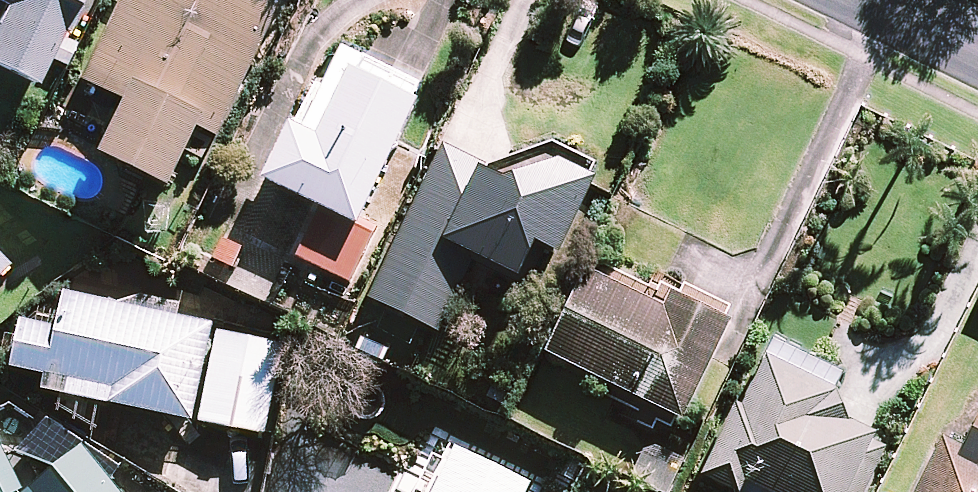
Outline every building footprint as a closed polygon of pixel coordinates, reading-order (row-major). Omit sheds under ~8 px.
[(32,82),(72,0),(0,0),(0,67),(32,82)] [(267,0),(124,0),(86,81),(129,102),(103,156),(170,187),(199,126),(218,136),(280,6),(267,0)] [(423,87),(343,49),(305,130),(292,124),(265,181),(321,208),(298,257),(349,281),(375,226),(361,219),(423,87)] [(536,244),(559,255),(594,176),(539,154),(494,171),(442,146),(370,297),(438,330),(473,256),(516,276),(531,245),(536,244)] [(0,256),(0,279),(12,268),(0,256)] [(654,298),(590,266),(547,354),(682,420),(730,322),(659,287),(654,298)] [(214,323),(65,292),(58,328),(22,321),(12,367),(115,389),(112,404),(194,421),(214,323)] [(285,346),(217,331),(198,422),(266,436),(285,346)] [(769,358),(703,477),(729,491),(857,491),(884,445),(822,410),(841,376),(778,341),(769,358)] [(963,449),(942,439),(916,491),(977,491),(977,419),(963,449)] [(0,441),(0,491),(19,491),(25,489),(0,441)] [(83,447),(27,491),(120,491),(83,447)] [(531,483),(456,448),(435,491),(527,491),(531,483)]
